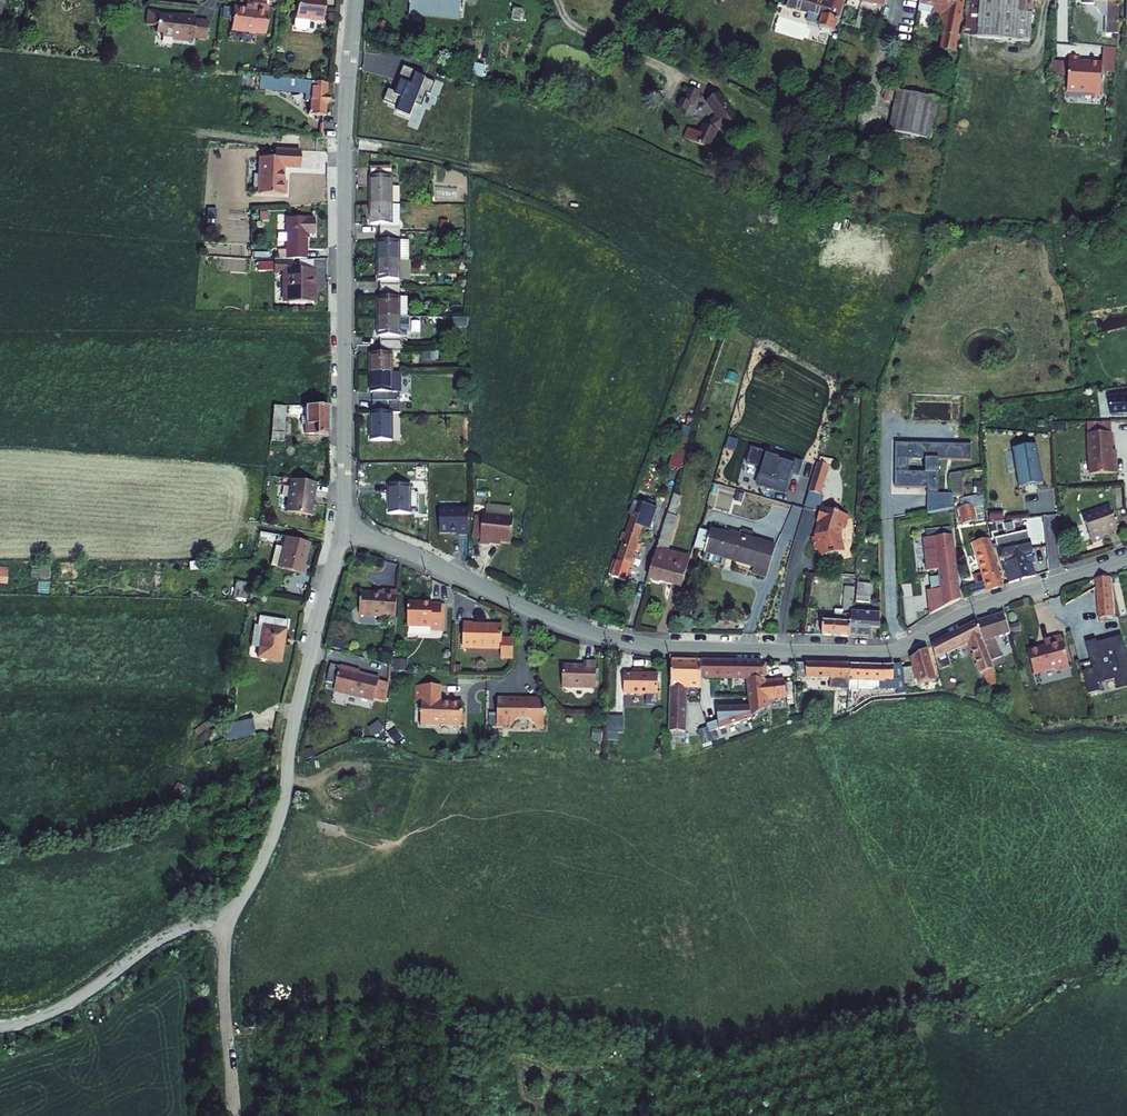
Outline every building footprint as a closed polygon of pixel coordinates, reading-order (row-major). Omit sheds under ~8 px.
[(297,30),(305,31),(307,28),(308,20),(323,22),(325,0),(297,0),(294,27),(297,30)] [(460,18),(461,0),(446,0),(446,1),(437,0),(411,0),(410,13),(460,18)] [(827,3),(816,0),(790,0),(789,2),(786,9),(808,15),(807,21),(820,24),(819,28),(834,32),(844,0),(828,0),(827,3)] [(956,54),(958,32),(964,0),(920,0),(920,4),(934,6),(933,15),(938,24),(937,30),(946,32),(942,51),(956,54)] [(1019,0),(970,0),(964,38),(1030,42),(1032,14),(1018,13),(1019,0)] [(1043,0),(1019,0),(1018,13),(1032,14),(1033,1),(1042,2),(1043,0)] [(1105,17),(1105,34),(1118,35),(1119,0),(1085,0),(1084,4),(1096,4),(1096,7),(1103,17),(1105,17)] [(265,34),(268,7),(252,5),(252,6),(252,9),(245,8),(233,7),(230,30),(265,34)] [(192,38),(206,39),(208,22),(194,21),(195,16),(181,15),(181,16),(172,15),(172,17),(158,15),(158,12),(147,11),(146,25),(156,26),(156,32),(162,33),(162,36),(173,37),(172,40),(192,42),(192,38)] [(1103,47),(1102,63),(1102,76),(1107,76),(1107,72),(1116,73),(1116,62),(1117,48),(1103,47)] [(1081,62),(1081,57),(1069,57),(1069,62),(1068,76),(1067,93),(1095,95),(1101,95),(1102,76),(1102,63),(1081,62)] [(1068,76),(1069,62),(1053,61),(1053,75),(1068,76)] [(419,72),(404,66),(397,83),(400,84),(397,93),(390,90),(385,103),(399,109),(396,115),(411,120),(417,105),(421,107),(427,95),(430,96),(435,83),(417,76),(419,72)] [(325,116),(326,106),(329,102),(330,98),(327,95),(327,83),(260,77),(259,89),(305,93),(304,97),(310,98),(309,113),(308,113),(308,115),(325,116)] [(700,92),(691,88),(685,102),(692,105),(694,105),(700,92)] [(893,137),(902,139),(903,135),(931,141),(939,99),(899,91),(890,132),(894,133),(893,137)] [(689,129),(684,139),(708,151),(717,132),(716,131),(723,126),(725,129),(737,120),(720,94),(707,102),(717,118),(705,126),(704,125),(700,134),(689,129)] [(687,114),(692,105),(685,102),(681,100),(677,109),(687,114)] [(274,158),(259,158),(258,194),(285,195),(286,182),(282,182),(283,168),(299,168),(300,151),(275,150),(274,158)] [(392,205),(392,168),(371,168),(371,205),(392,205)] [(392,225),(392,205),(371,205),(371,225),(380,225),(380,233),(400,233),(400,225),(392,225)] [(299,259),(306,259),(306,234),(314,234),(314,218),(286,218),(286,250),(278,250),(278,259),(292,259),(299,259)] [(400,242),(400,233),(380,233),(380,242),(379,242),(379,261),(400,261),(400,242)] [(410,261),(410,242),(400,242),(400,261),(410,261)] [(284,271),(284,302),(315,301),(315,270),(313,270),(299,270),(292,270),(292,259),(278,259),(275,259),(275,271),(284,271)] [(299,270),(313,270),(313,259),(306,259),(299,259),(299,270)] [(400,280),(400,261),(379,261),(379,281),(380,281),(380,289),(400,289),(400,280)] [(411,280),(411,261),(410,261),(400,261),(400,280),(411,280)] [(400,298),(400,289),(380,289),(380,298),(379,298),(379,317),(407,317),(407,298),(400,298)] [(407,317),(379,317),(379,337),(380,337),(380,345),(400,345),(400,337),(407,337),(410,337),(410,317),(407,317)] [(400,345),(380,345),(380,354),(371,354),(371,373),(392,373),(392,354),(400,354),(400,345)] [(423,352),(423,360),(438,360),(438,352),(423,352)] [(400,373),(392,373),(371,373),(371,393),(373,393),(373,402),(400,402),(400,373)] [(1109,398),(1111,416),(1126,414),(1126,396),(1109,398)] [(271,432),(283,433),(285,406),(273,405),(271,432)] [(328,405),(305,405),(305,416),(301,416),(301,424),(305,424),(305,434),(328,434),(328,405)] [(392,442),(392,413),(371,413),(371,442),(392,442)] [(1088,423),(1088,433),(1112,432),(1112,422),(1088,423)] [(271,432),(270,441),(282,442),(283,433),(271,432)] [(1112,432),(1088,433),(1090,474),(1117,473),(1117,450),(1113,450),(1112,432)] [(1037,443),(1017,445),(1019,485),(1041,483),(1037,443)] [(681,470),(688,448),(676,444),(669,466),(681,470)] [(970,445),(896,444),(895,488),(927,489),(927,495),(937,495),(937,460),(970,460),(970,445)] [(767,452),(751,448),(747,464),(762,468),(757,485),(786,494),(792,473),(799,475),(803,462),(779,455),(778,459),(766,455),(767,452)] [(832,467),(834,462),(821,458),(819,463),(829,466),(832,467)] [(819,463),(818,462),(809,492),(820,495),(829,466),(819,463)] [(401,486),(401,471),(390,471),(390,486),(401,486)] [(961,475),(951,476),(953,495),(953,498),(963,497),(961,475)] [(290,479),(285,512),(314,516),(316,504),(312,504),(315,482),(290,479)] [(419,494),(410,494),(410,486),(401,486),(390,486),(390,514),(419,514),(419,494)] [(822,504),(825,496),(820,495),(809,492),(804,508),(820,512),(822,504)] [(670,506),(677,508),(680,497),(673,494),(670,506)] [(927,495),(926,515),(955,509),(953,498),(953,495),(937,495),(927,495)] [(611,577),(624,581),(634,551),(638,552),(640,545),(636,544),(644,518),(653,521),(656,509),(634,501),(629,513),(631,514),(625,533),(622,532),(620,540),(623,541),(616,560),(613,559),(608,574),(612,575),(611,577)] [(485,515),(510,518),(512,507),(487,504),(485,515)] [(822,504),(820,512),(817,521),(820,522),(818,530),(819,536),(812,538),(815,550),(819,549),(821,557),(843,552),(840,539),(841,539),(840,533),(841,528),(845,526),(847,519),(845,515),(839,513),(840,510),(822,504)] [(960,508),(963,524),(976,521),(973,505),(960,508)] [(670,506),(649,578),(651,578),(652,581),(658,583),(661,581),(682,587),(690,558),(667,552),(678,517),(675,516),(677,508),(670,506)] [(1102,534),(1118,529),(1109,506),(1083,516),(1092,542),(1104,538),(1102,534)] [(1003,511),(989,512),(990,523),(1004,521),(1003,511)] [(469,514),(439,514),(439,533),(458,533),(458,536),(469,536),(469,514)] [(485,515),(483,515),(483,517),(480,540),(480,544),(489,545),(490,541),(502,542),(511,543),(514,518),(510,518),(485,515)] [(480,540),(483,517),(475,516),(472,539),(480,540)] [(706,552),(703,560),(721,566),(724,564),(726,558),(754,567),(752,573),(767,578),(776,547),(752,540),(754,532),(743,529),(740,536),(729,533),(729,536),(711,531),(710,533),(699,530),(694,548),(705,551),(704,552),(706,552)] [(281,536),(260,532),(259,538),(280,542),(281,536)] [(1008,546),(1029,541),(1027,532),(1003,538),(1004,539),(995,541),(996,544),(1007,541),(1008,546)] [(927,591),(930,615),(960,600),(952,536),(923,539),(927,572),(939,570),(940,577),(930,578),(931,591),(927,591)] [(301,573),(308,543),(286,537),(283,548),(278,568),(301,573)] [(990,539),(973,543),(975,549),(992,545),(990,539)] [(1009,584),(1036,576),(1032,563),(1027,565),(1024,553),(1032,551),(1029,541),(1008,546),(1007,541),(996,544),(1001,561),(1003,561),(1009,584)] [(969,587),(972,596),(1003,587),(992,545),(975,549),(982,573),(976,575),(979,582),(978,584),(969,587)] [(270,566),(278,568),(283,548),(275,546),(270,566)] [(8,582),(9,565),(0,565),(0,582),(8,582)] [(976,575),(974,576),(969,587),(978,584),(979,582),(976,575)] [(1110,577),(1096,578),(1100,618),(1113,617),(1110,577)] [(234,594),(247,596),(249,583),(236,581),(234,594)] [(858,584),(856,603),(868,603),(870,585),(858,584)] [(845,587),(844,612),(836,611),(835,623),(823,622),(822,635),(850,637),(853,612),(855,588),(845,587)] [(396,618),(398,592),(382,591),(382,595),(375,594),(361,593),(360,615),(396,618)] [(432,603),(408,603),(408,626),(431,627),(431,631),(441,631),(442,605),(432,604),(432,603)] [(874,614),(853,612),(850,637),(870,638),(870,629),(873,629),(874,614)] [(1002,657),(994,639),(1010,634),(1003,614),(977,622),(983,642),(991,662),(1000,658),(1002,657)] [(257,659),(280,662),(287,622),(259,617),(258,626),(254,626),(250,647),(259,649),(257,659)] [(983,674),(987,684),(998,680),(993,667),(991,662),(983,642),(977,622),(943,640),(948,654),(969,643),(980,675),(983,674)] [(472,623),(463,623),(463,648),(502,649),(502,659),(513,659),(513,639),(502,639),(502,625),(472,624),(472,623)] [(1041,648),(1028,651),(1034,675),(1053,670),(1057,672),(1070,668),(1061,636),(1044,641),(1046,647),(1041,649),(1041,648)] [(1122,636),(1105,641),(1107,647),(1098,649),(1097,643),(1096,641),(1086,643),(1097,684),(1115,679),(1118,689),(1126,687),(1126,656),(1122,636)] [(331,647),(341,650),(343,642),(333,639),(331,647)] [(932,646),(939,671),(952,666),(948,654),(943,640),(932,646)] [(1107,647),(1105,641),(1097,643),(1098,649),(1107,647)] [(936,680),(927,648),(912,657),(920,685),(936,680)] [(991,662),(993,667),(1002,663),(1000,658),(991,662)] [(394,671),(407,672),(407,661),(395,660),(394,671)] [(671,660),(670,687),(684,687),(684,688),(701,688),(702,678),(701,678),(702,661),(671,660)] [(712,661),(702,661),(701,678),(702,678),(707,678),(712,679),(712,661)] [(735,661),(712,661),(712,679),(732,679),(733,679),(733,678),(734,678),(735,661)] [(763,662),(735,661),(734,678),(733,678),(733,679),(747,679),(747,678),(765,679),(763,662)] [(586,666),(563,665),(562,687),(595,688),(596,662),(586,662),(586,666)] [(830,678),(830,688),(849,689),(850,665),(801,663),(802,677),(830,678)] [(885,666),(850,665),(850,681),(858,681),(858,690),(873,691),(876,688),(880,688),(880,689),(898,689),(897,693),(906,693),(905,684),(903,668),(902,663),(885,666)] [(337,684),(341,668),(333,666),(329,682),(337,684)] [(375,700),(385,702),(389,684),(380,681),(380,680),(354,673),(354,670),(341,667),(341,668),(337,684),(335,691),(375,701),(375,700)] [(912,667),(903,668),(905,684),(914,683),(912,667)] [(646,704),(657,704),(658,674),(624,673),(623,693),(646,694),(646,704)] [(765,683),(765,679),(747,678),(747,679),(749,698),(750,707),(750,708),(751,708),(752,716),(767,707),(766,698),(786,696),(784,681),(765,683)] [(989,688),(1000,684),(998,680),(987,684),(989,688)] [(440,686),(416,686),(415,703),(421,703),(421,725),(462,726),(462,703),(440,702),(440,686)] [(684,687),(670,687),(669,732),(685,732),(686,699),(684,688),(684,687)] [(537,698),(498,698),(498,702),(497,720),(497,726),(511,727),(518,719),(528,719),(535,726),(544,726),(544,715),(547,713),(540,705),(540,701),(537,698)] [(498,702),(489,702),(489,720),(497,720),(498,702)] [(717,709),(718,721),(707,724),(710,733),(752,719),(752,716),(751,708),(750,708),(750,707),(717,709)] [(624,732),(624,717),(608,717),(607,731),(618,731),(624,732)] [(228,741),(255,735),(252,718),(224,725),(228,741)] [(711,738),(707,725),(698,728),(702,741),(711,738)] [(602,740),(602,730),(592,730),(592,739),(602,740)] [(618,740),(618,731),(607,731),(607,740),(618,740)]
